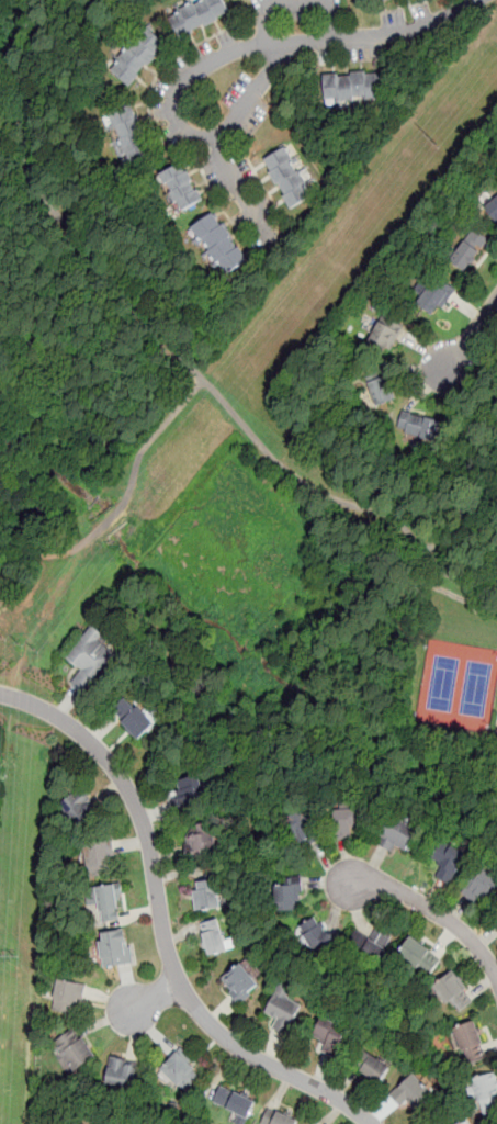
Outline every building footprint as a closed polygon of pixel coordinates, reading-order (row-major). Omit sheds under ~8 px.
[(180,37),(229,16),(222,0),(203,0),(170,13),(180,37)] [(166,44),(146,29),(111,71),(129,88),(166,44)] [(380,71),(323,72),(324,100),(381,98),(380,71)] [(111,115),(123,166),(150,158),(137,109),(111,115)] [(292,205),(312,192),(282,148),(262,162),(292,205)] [(160,178),(177,213),(205,200),(189,165),(160,178)] [(479,205),(493,221),(496,217),(496,189),(479,205)] [(218,214),(189,227),(212,278),(241,265),(218,214)] [(471,227),(463,239),(460,238),(453,248),(448,244),(441,252),(464,269),(484,241),(486,238),(471,227)] [(439,278),(436,282),(429,278),(411,301),(430,315),(438,305),(440,306),(449,295),(453,289),(439,278)] [(376,322),(365,346),(383,355),(386,349),(392,351),(399,335),(404,327),(389,321),(387,326),(376,322)] [(369,382),(377,406),(398,398),(389,374),(382,376),(369,382)] [(400,411),(396,427),(404,429),(403,432),(437,441),(442,422),(406,412),(400,411)] [(116,655),(100,643),(106,634),(92,623),(65,660),(79,671),(70,682),(87,695),(116,655)] [(156,723),(126,695),(111,711),(139,740),(156,723)] [(177,814),(208,805),(200,773),(176,779),(180,791),(171,795),(177,814)] [(59,801),(72,829),(98,816),(84,789),(59,801)] [(335,808),(335,839),(352,839),(352,825),(361,825),(361,808),(335,808)] [(303,848),(321,838),(308,812),(289,823),(303,848)] [(419,825),(392,813),(380,843),(406,854),(419,825)] [(214,822),(184,825),(188,855),(217,852),(214,822)] [(434,877),(449,886),(467,854),(442,839),(430,859),(440,866),(434,877)] [(88,876),(116,872),(111,841),(83,845),(88,876)] [(488,910),(496,898),(496,879),(482,868),(464,892),(488,910)] [(192,890),(195,910),(223,907),(217,877),(196,880),(199,890),(192,890)] [(118,884),(92,888),(99,922),(124,918),(118,884)] [(275,887),(276,912),(305,911),(304,886),(275,887)] [(293,930),(303,945),(336,952),(339,934),(325,931),(324,929),(326,926),(323,922),(318,925),(314,917),(293,930)] [(200,923),(210,955),(236,947),(234,937),(225,941),(218,918),(200,923)] [(391,938),(376,931),(370,941),(358,933),(349,948),(376,964),(391,938)] [(99,934),(100,966),(129,965),(128,933),(99,934)] [(397,956),(428,978),(444,958),(413,937),(397,956)] [(244,962),(219,980),(239,1004),(262,986),(244,962)] [(436,984),(448,1003),(453,1001),(460,1010),(474,1001),(452,971),(436,984)] [(53,1011),(78,1014),(82,984),(57,980),(53,1011)] [(285,1034),(304,1007),(279,990),(264,1013),(278,1022),(274,1026),(285,1034)] [(309,1041),(336,1055),(349,1031),(323,1016),(309,1041)] [(487,1057),(475,1021),(454,1029),(466,1064),(487,1057)] [(75,1072),(97,1057),(78,1029),(55,1044),(75,1072)] [(355,1070),(381,1086),(392,1067),(366,1052),(355,1070)] [(202,1079),(180,1053),(160,1069),(183,1095),(202,1079)] [(136,1060),(108,1060),(108,1087),(136,1087),(136,1060)] [(434,1091),(416,1072),(393,1094),(411,1113),(434,1091)] [(494,1072),(472,1079),(484,1115),(496,1111),(496,1082),(494,1072)] [(256,1102),(219,1086),(211,1106),(247,1123),(256,1102)] [(269,1109),(262,1123),(297,1123),(298,1122),(269,1109)]
